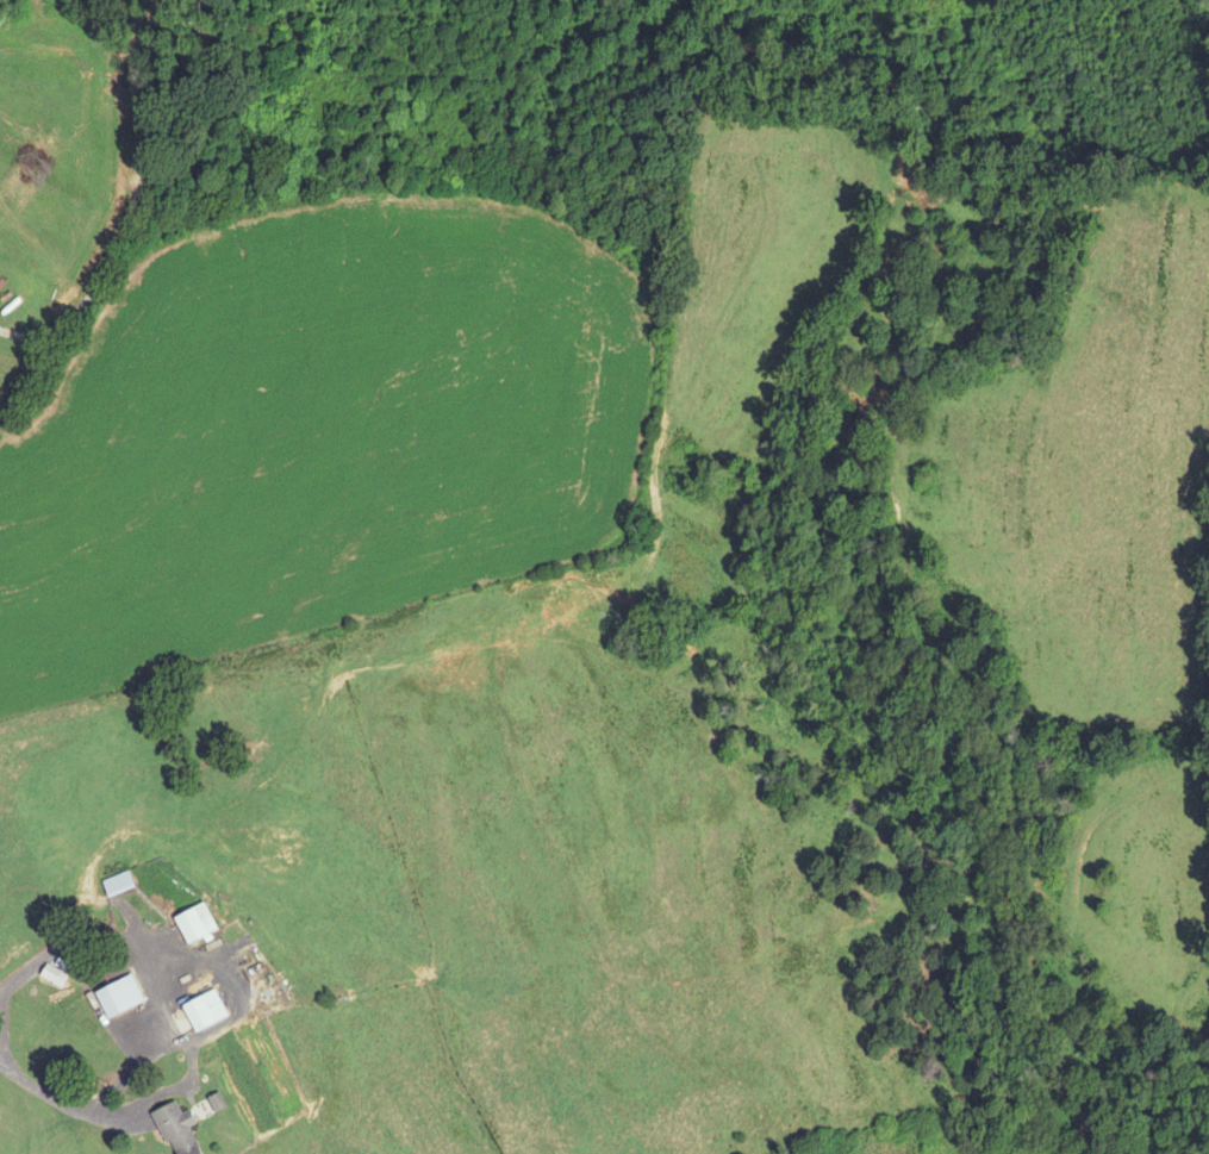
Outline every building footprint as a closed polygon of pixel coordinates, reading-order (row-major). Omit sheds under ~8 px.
[(105,896),(131,887),(126,871),(100,880),(105,896)] [(215,929),(201,901),(171,917),(185,945),(215,929)] [(38,975),(59,987),(66,975),(45,964),(38,975)] [(226,1017),(211,988),(179,1005),(193,1034),(226,1017)] [(172,1153),(200,1153),(188,1128),(194,1125),(187,1110),(180,1113),(174,1101),(152,1111),(172,1153)]
